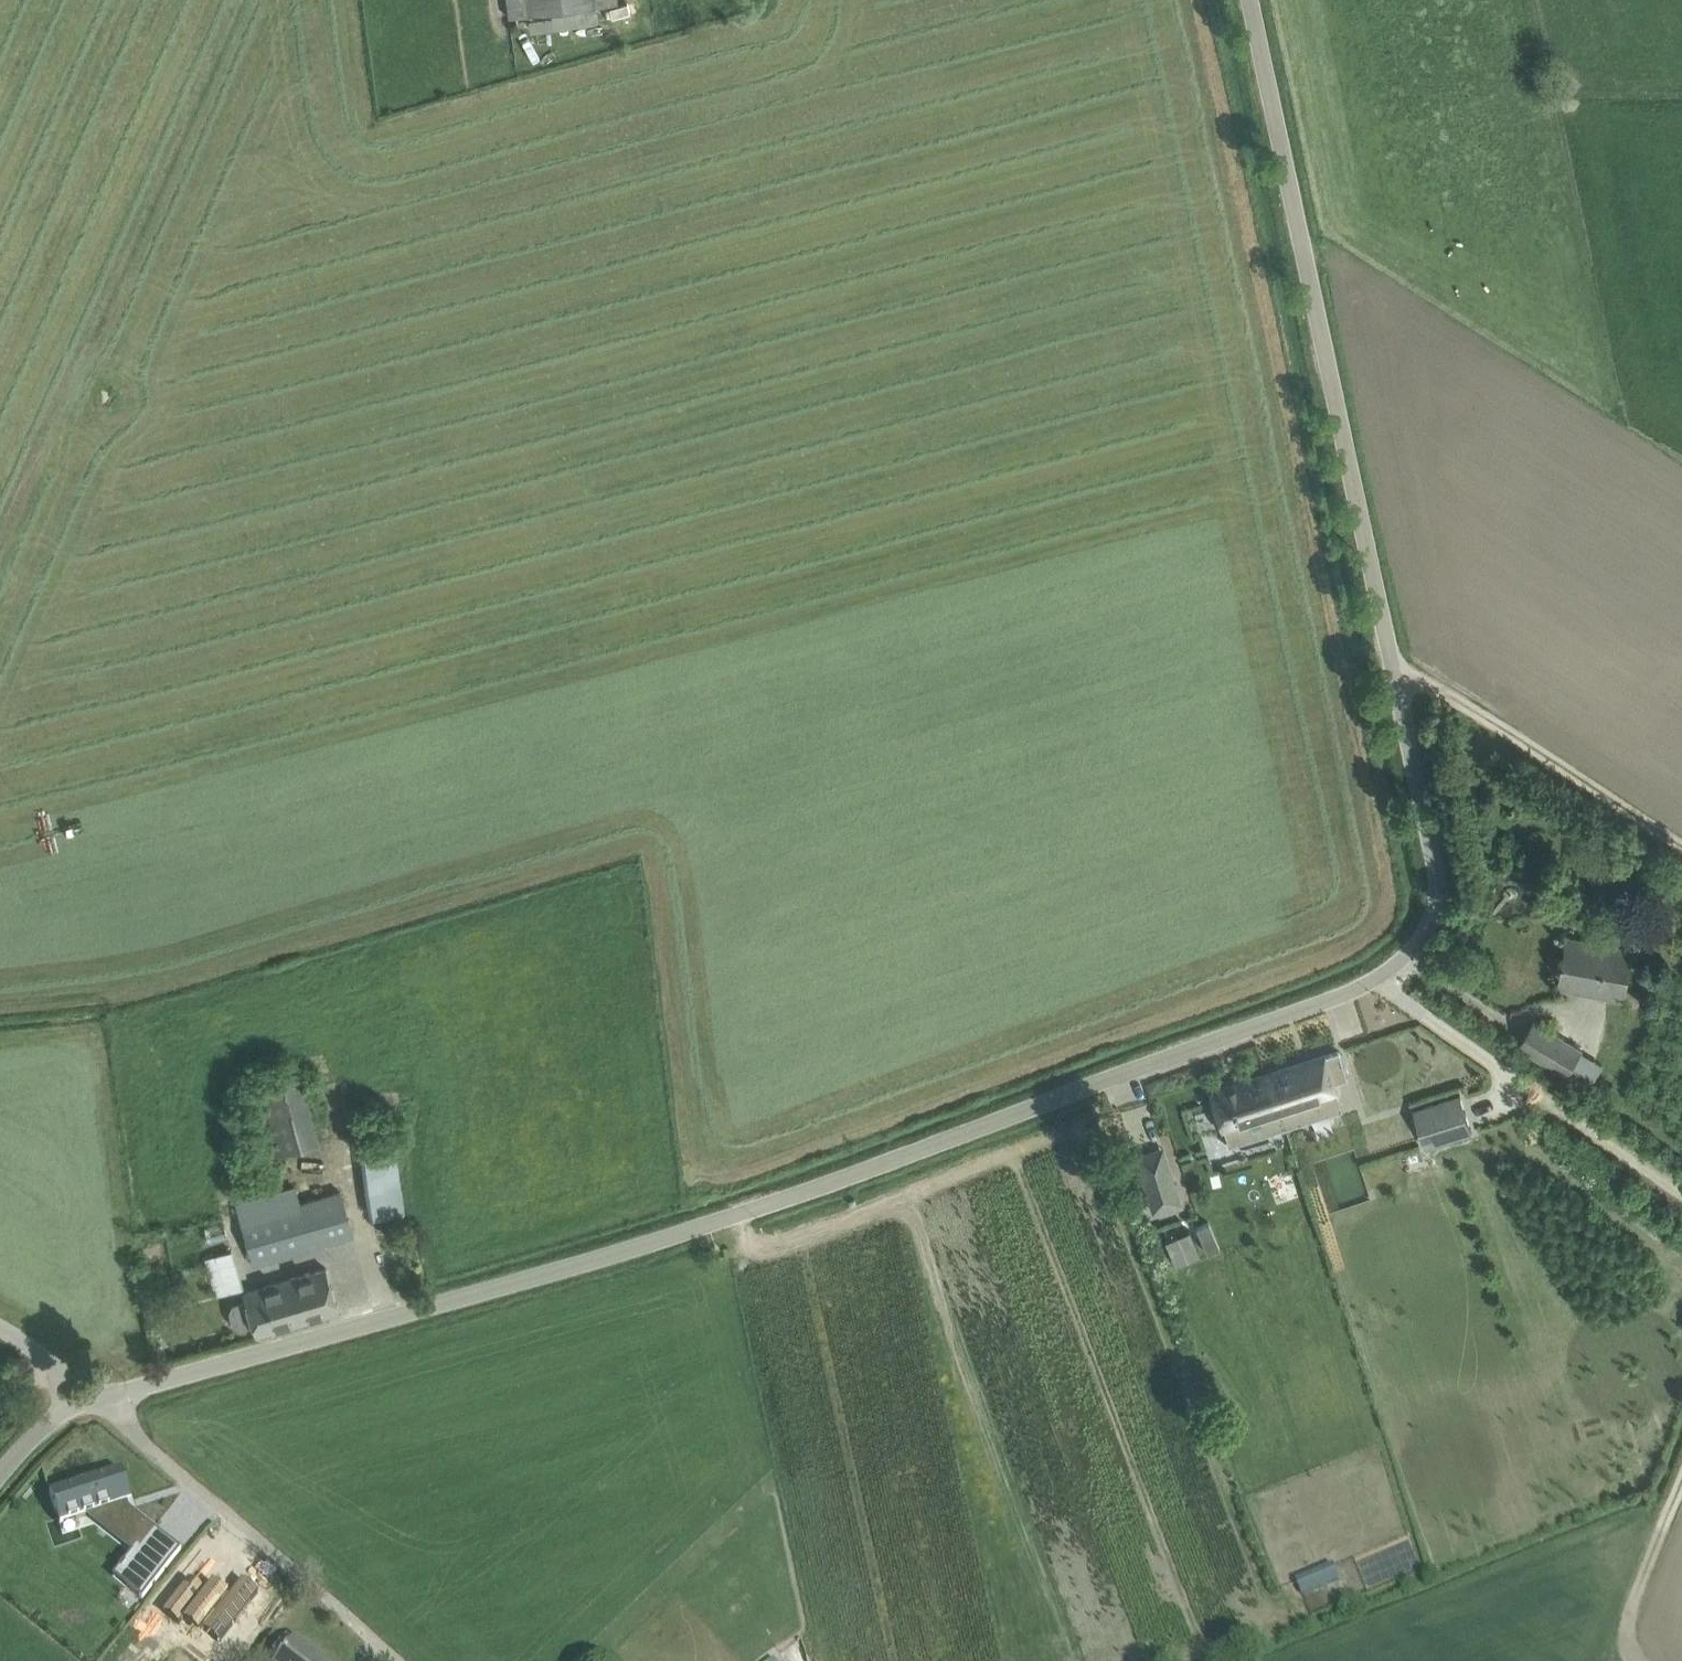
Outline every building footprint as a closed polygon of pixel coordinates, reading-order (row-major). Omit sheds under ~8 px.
[(617,0),(506,0),(509,17),(617,2),(617,0)] [(1569,937),(1559,987),(1624,999),(1633,949),(1569,937)] [(1581,1050),(1535,1021),(1521,1043),(1566,1073),(1581,1050)] [(1339,1051),(1266,1074),(1273,1095),(1274,1094),(1286,1127),(1300,1123),(1299,1121),(1339,1108),(1340,1110),(1342,1110),(1333,1083),(1347,1079),(1339,1051)] [(299,1073),(248,1088),(268,1156),(319,1141),(299,1073)] [(1266,1074),(1210,1092),(1222,1128),(1239,1123),(1244,1139),(1271,1130),(1272,1132),(1286,1127),(1274,1094),(1273,1095),(1266,1074)] [(1460,1094),(1414,1109),(1426,1147),(1472,1132),(1460,1094)] [(366,1173),(372,1216),(404,1212),(405,1211),(398,1169),(366,1173)] [(1171,1175),(1144,1183),(1153,1211),(1180,1202),(1171,1175)] [(295,1186),(237,1203),(255,1264),(353,1235),(340,1191),(299,1203),(295,1186)] [(232,1250),(206,1257),(217,1295),(243,1288),(232,1250)] [(253,1326),(256,1334),(339,1310),(326,1268),(243,1292),(246,1300),(237,1303),(233,1305),(230,1309),(231,1314),(234,1323),(236,1327),(240,1329),(245,1329),(253,1326)] [(120,1469),(49,1492),(60,1524),(85,1515),(102,1509),(123,1526),(118,1533),(148,1557),(149,1556),(141,1550),(157,1530),(136,1514),(128,1508),(126,1502),(131,1501),(120,1469)] [(157,1530),(141,1549),(164,1568),(165,1568),(181,1549),(157,1530)] [(148,1557),(125,1586),(142,1598),(165,1569),(164,1568),(149,1556),(148,1557)] [(160,1615),(177,1628),(180,1624),(197,1637),(187,1650),(202,1660),(205,1660),(256,1595),(240,1582),(226,1599),(210,1587),(217,1578),(199,1565),(160,1615)] [(311,1656),(314,1652),(295,1638),(277,1660),(317,1660),(311,1656)]
